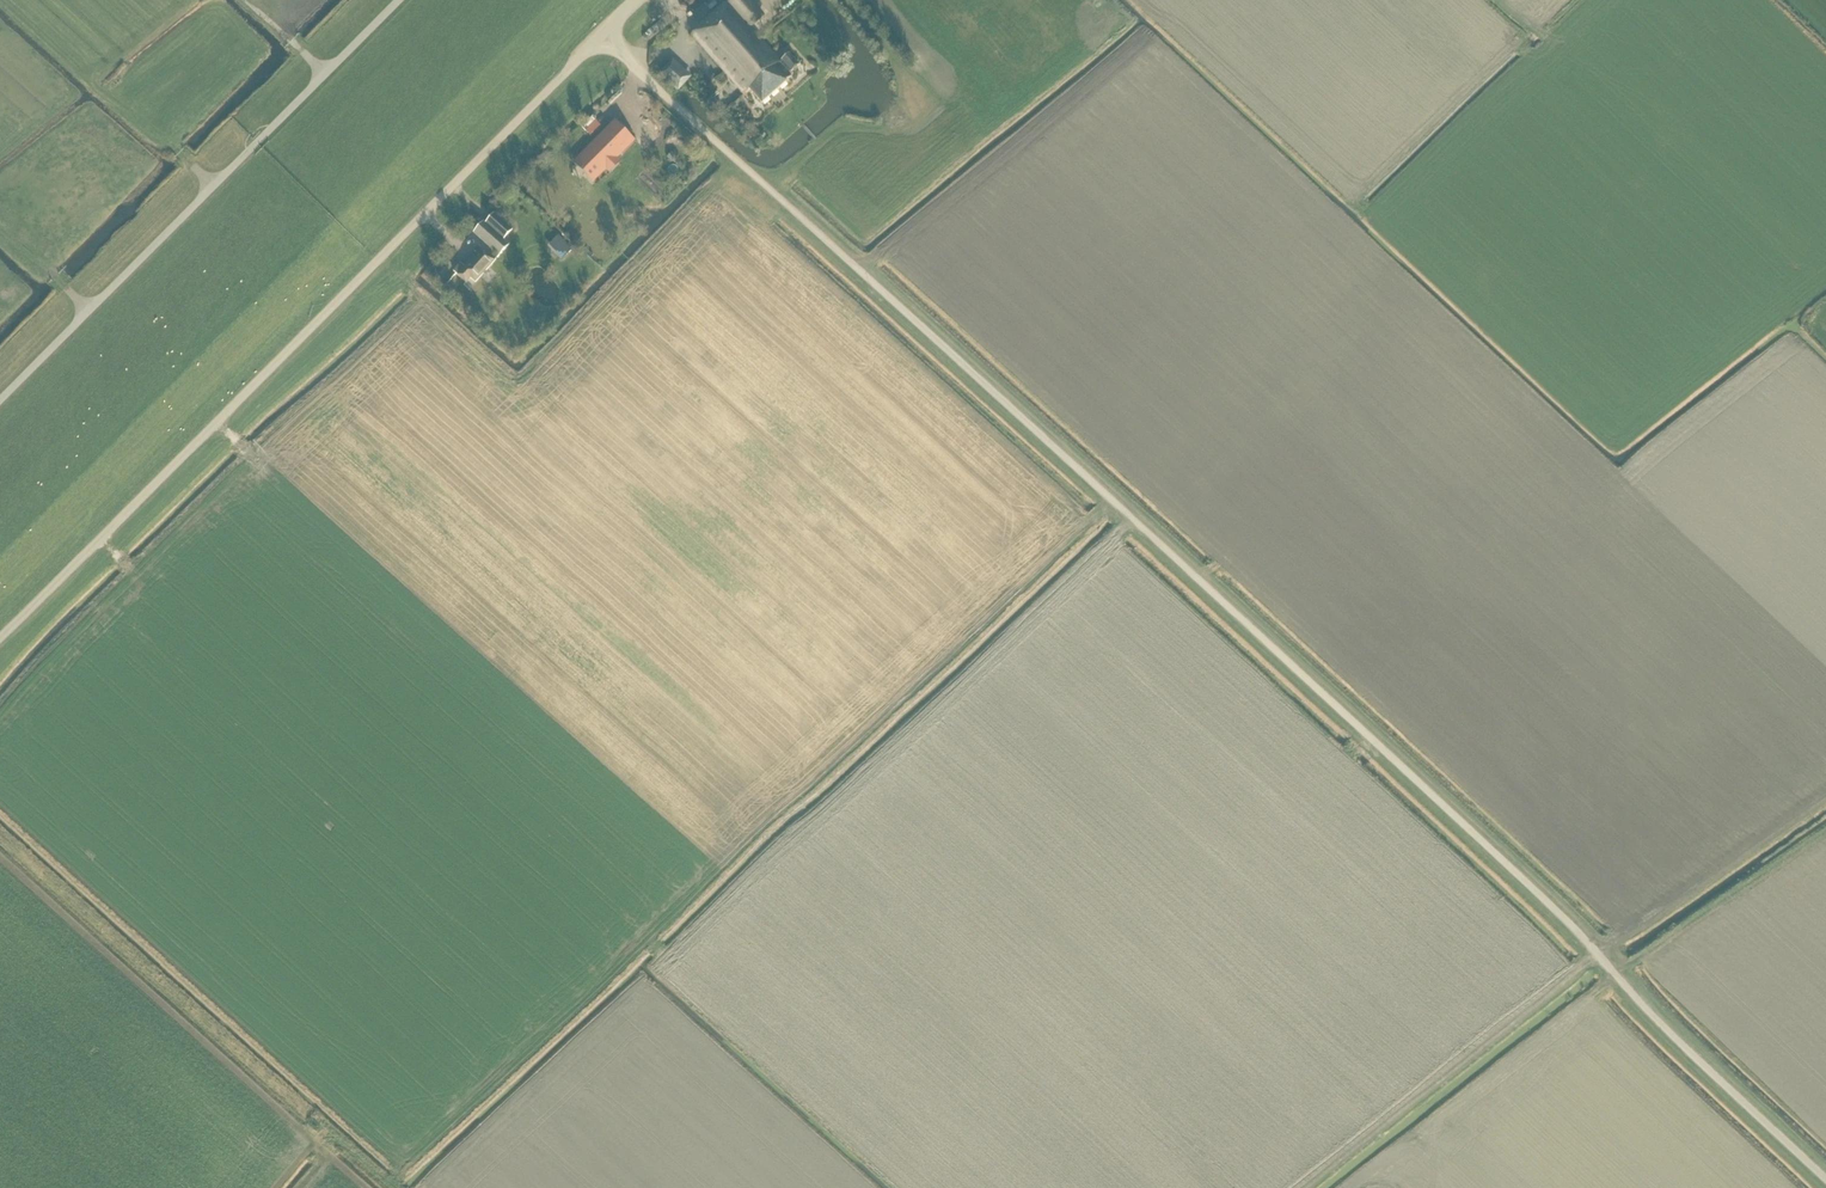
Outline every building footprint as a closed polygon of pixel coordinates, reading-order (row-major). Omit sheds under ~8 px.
[(748,27),(762,15),(749,0),(732,0),(692,35),(744,95),(749,90),(762,104),(787,82),(786,82),(791,77),(789,74),(798,66),(791,57),(790,57),(788,55),(779,63),(748,27)] [(677,93),(691,77),(673,60),(658,75),(677,93)] [(722,107),(712,97),(707,101),(717,112),(722,107)] [(616,123),(575,165),(591,181),(632,139),(616,123)] [(671,163),(679,156),(674,151),(667,158),(671,163)] [(512,230),(494,214),(485,224),(484,222),(473,234),(499,257),(509,245),(503,240),(512,230)] [(574,252),(558,236),(553,241),(569,257),(574,252)] [(475,283),(494,261),(480,250),(480,249),(478,247),(473,252),(476,254),(464,268),(460,265),(453,273),(463,281),(467,276),(475,283)]
